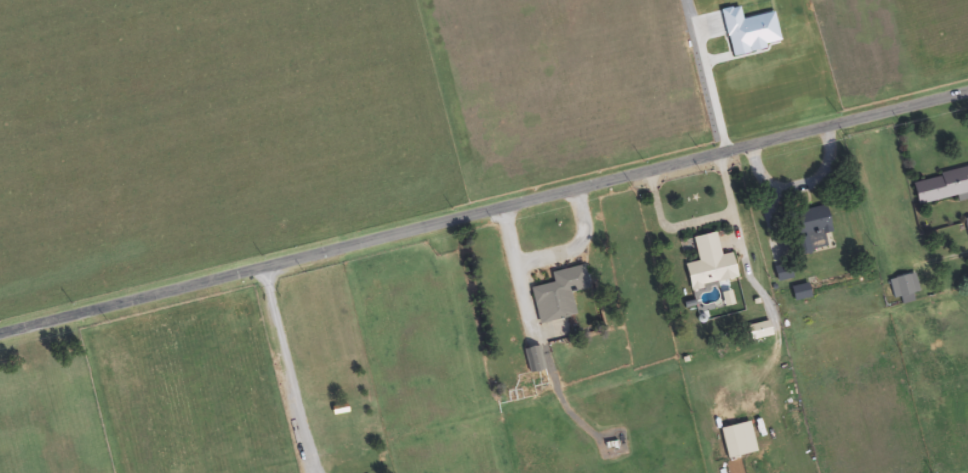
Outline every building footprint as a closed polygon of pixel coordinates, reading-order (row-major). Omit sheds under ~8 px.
[(967,200),(967,169),(910,181),(915,206),(956,197),(957,202),(967,200)] [(786,214),(794,255),(807,253),(804,237),(829,233),(824,207),(786,214)] [(730,254),(719,256),(714,234),(691,238),(696,262),(682,265),(687,290),(735,281),(730,254)] [(573,318),(569,292),(585,289),(582,267),(549,272),(551,285),(529,288),(535,324),(573,318)] [(898,298),(898,303),(911,303),(911,293),(914,293),(914,278),(889,278),(889,298),(898,298)] [(536,347),(522,351),(528,374),(542,370),(536,347)]
